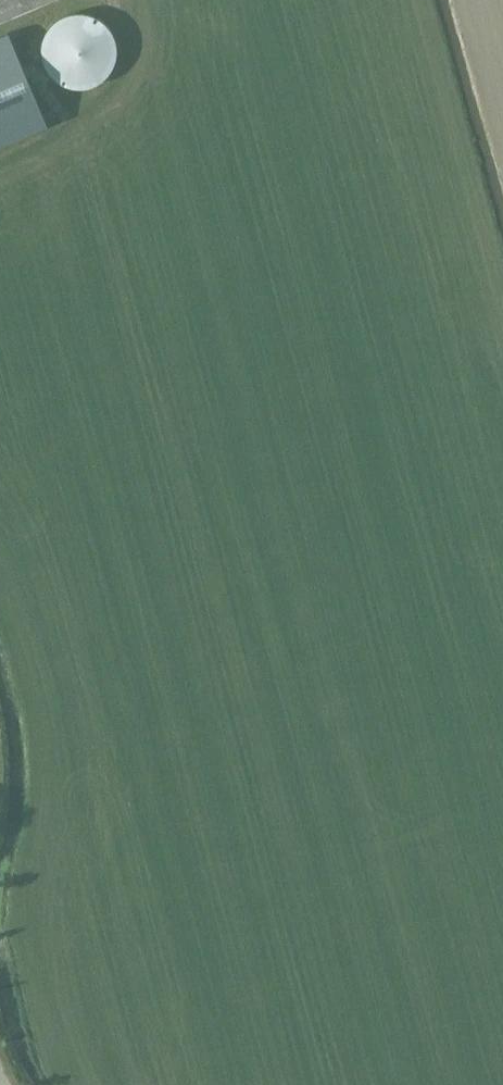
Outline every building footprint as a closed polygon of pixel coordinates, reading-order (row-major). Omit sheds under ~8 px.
[(50,0),(0,0),(0,21),(50,0)] [(46,124),(6,32),(0,34),(0,144),(46,124)] [(42,87),(88,88),(89,60),(73,59),(73,56),(58,55),(59,47),(44,47),(42,87)]
